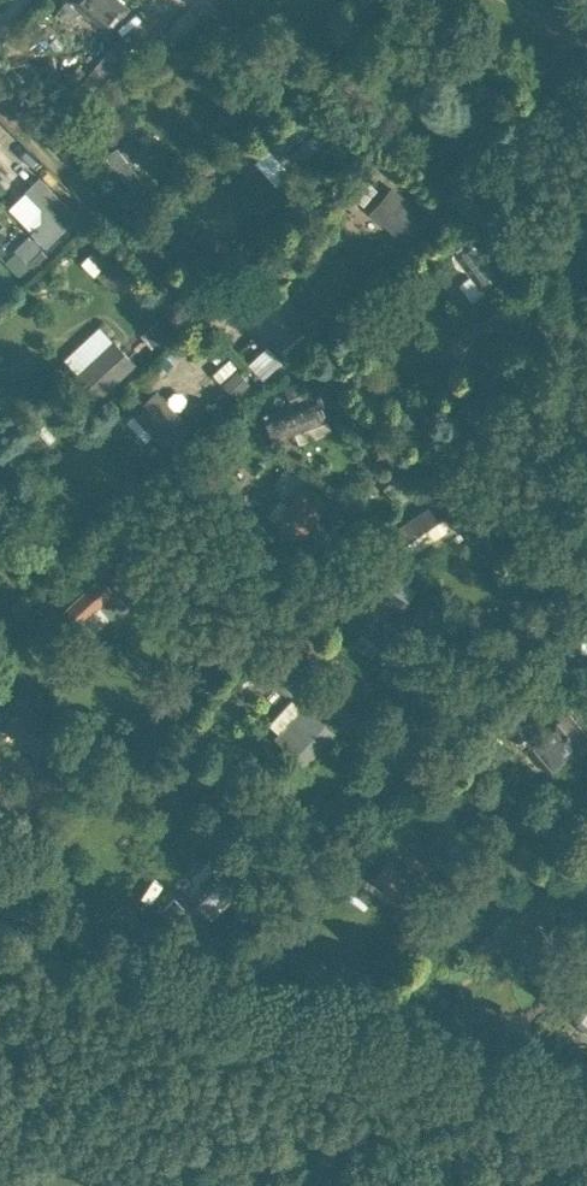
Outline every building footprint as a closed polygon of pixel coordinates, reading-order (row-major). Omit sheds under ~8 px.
[(110,30),(128,8),(119,0),(73,0),(110,30)] [(87,76),(106,91),(127,65),(121,60),(135,43),(123,33),(87,76)] [(467,136),(478,139),(491,98),(460,89),(451,120),(470,126),(467,136)] [(270,148),(292,172),(325,142),(302,118),(270,148)] [(105,154),(137,195),(149,186),(117,145),(105,154)] [(46,244),(77,214),(40,177),(10,207),(46,244)] [(370,212),(409,245),(431,218),(393,185),(370,212)] [(428,209),(440,220),(450,208),(437,197),(428,209)] [(454,250),(453,256),(454,261),(458,266),(463,269),(469,269),(472,274),(461,283),(474,300),(485,292),(481,286),(504,270),(477,233),(454,250)] [(15,251),(27,262),(41,249),(29,237),(15,251)] [(37,270),(50,257),(43,251),(30,264),(37,270)] [(159,319),(145,332),(159,346),(172,333),(159,319)] [(114,339),(78,372),(101,397),(137,364),(114,339)] [(250,362),(264,377),(283,359),(269,344),(250,362)] [(252,382),(239,369),(223,383),(236,397),(252,382)] [(266,413),(276,440),(326,420),(315,394),(310,396),(303,378),(286,385),(293,403),(266,413)] [(132,411),(168,448),(192,425),(157,388),(132,411)] [(407,412),(414,438),(441,430),(433,404),(407,412)] [(586,436),(572,454),(586,466),(586,437),(586,436)] [(216,491),(230,475),(215,461),(201,477),(216,491)] [(329,500),(285,469),(275,482),(296,497),(277,523),(301,540),(329,500)] [(399,526),(417,552),(451,528),(434,503),(399,526)] [(355,579),(403,611),(418,588),(370,556),(355,579)] [(64,611),(77,625),(100,604),(113,618),(128,605),(101,576),(64,611)] [(414,618),(434,631),(443,618),(423,605),(414,618)] [(353,644),(373,656),(381,643),(361,631),(353,644)] [(378,674),(426,706),(441,683),(393,651),(378,674)] [(278,675),(308,701),(322,685),(292,659),(278,675)] [(262,662),(250,675),(262,687),(275,673),(262,662)] [(270,724),(281,735),(280,736),(298,752),(294,756),(302,764),(332,732),(306,708),(304,710),(292,699),(270,724)] [(30,705),(11,730),(43,754),(61,729),(30,705)] [(552,773),(580,749),(579,748),(586,741),(586,732),(569,710),(528,744),(552,773)] [(173,789),(167,802),(178,807),(184,794),(173,789)] [(402,902),(402,901),(423,871),(384,844),(363,875),(378,885),(402,902)] [(353,878),(366,859),(356,852),(343,871),(353,878)] [(193,899),(213,918),(242,887),(222,868),(193,899)] [(527,884),(511,897),(520,909),(536,896),(527,884)] [(163,911),(171,920),(184,908),(175,899),(163,911)] [(584,1009),(586,1010),(578,1021),(586,1027),(584,1029),(586,1031),(586,1005),(584,1009)]
